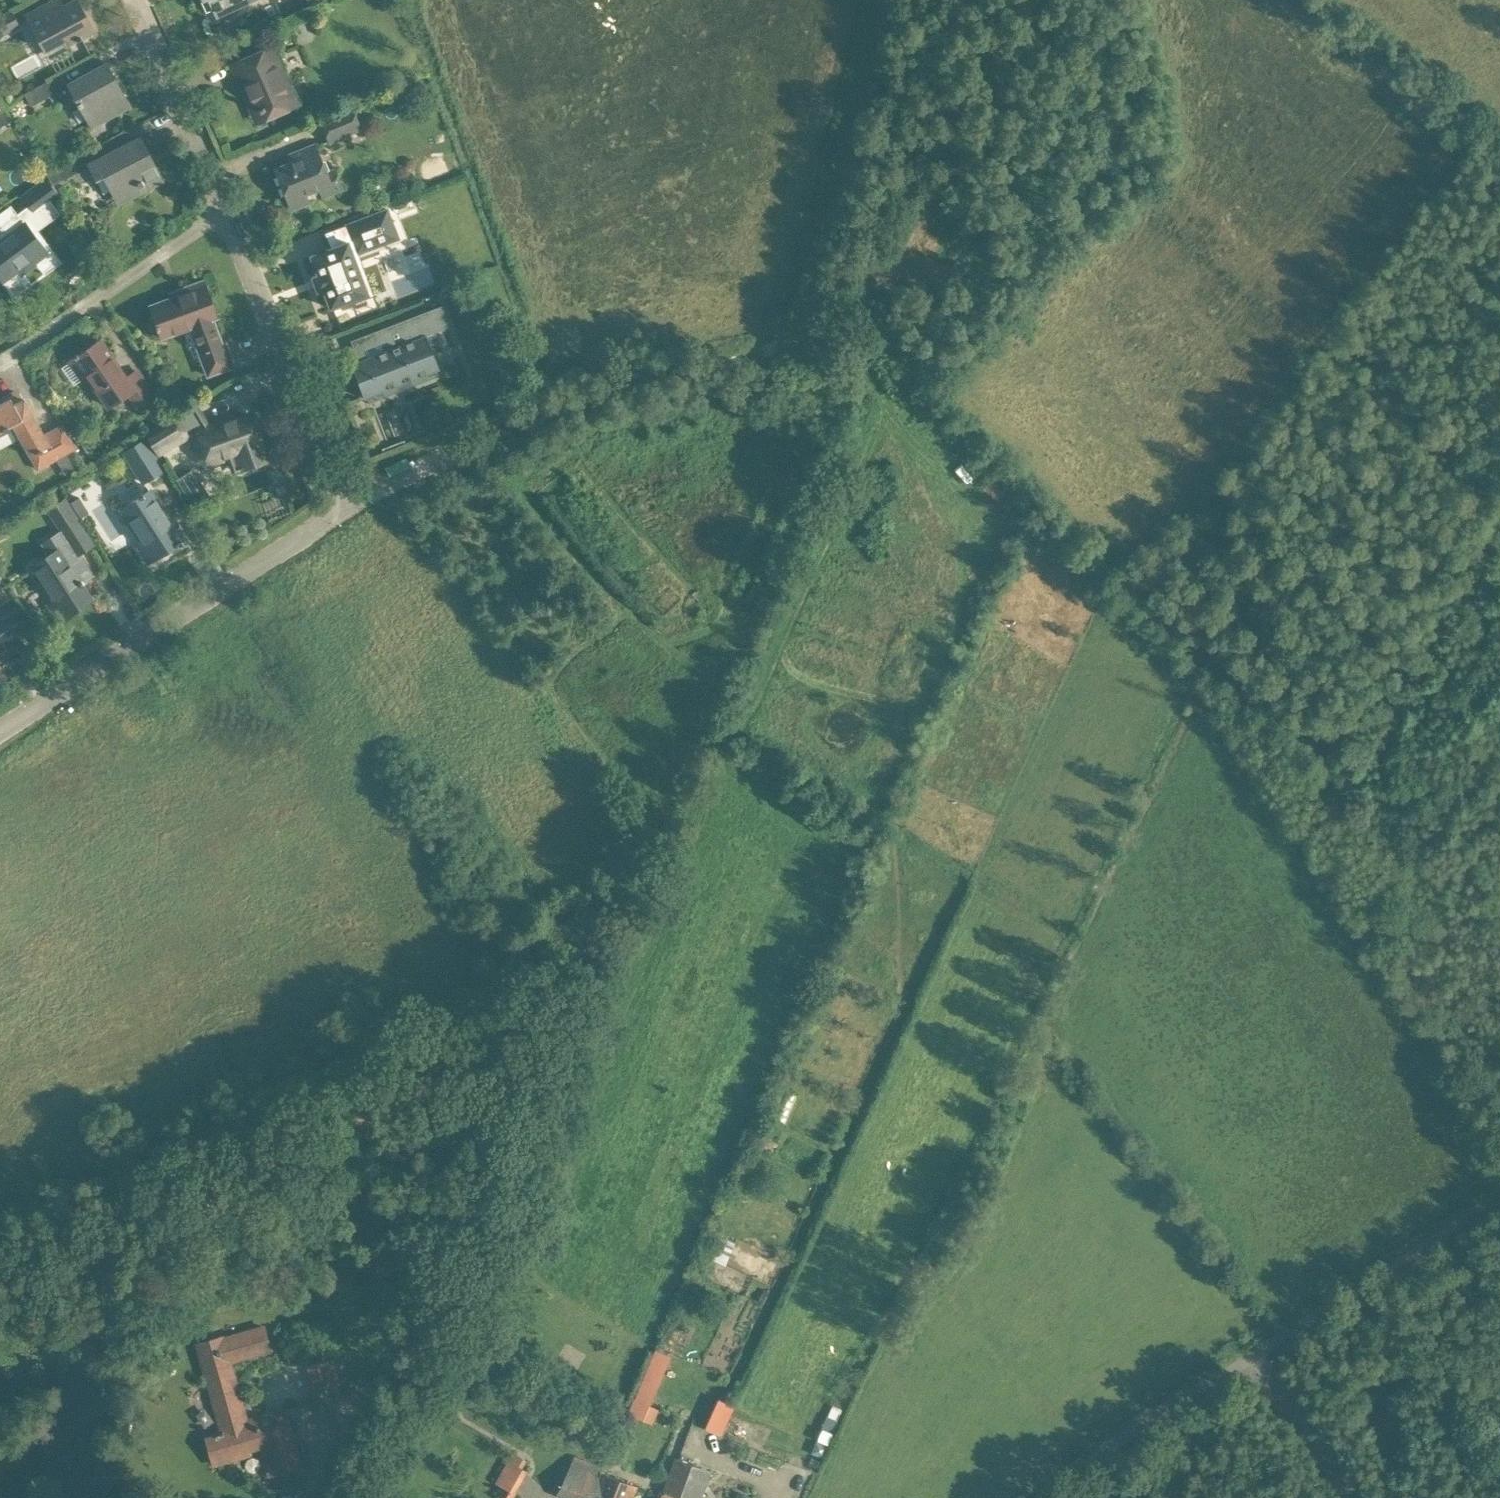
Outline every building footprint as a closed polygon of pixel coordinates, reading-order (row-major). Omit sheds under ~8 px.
[(55,10),(51,2),(26,15),(44,49),(63,38),(66,44),(77,38),(78,40),(82,38),(81,36),(93,29),(77,0),(75,0),(56,10),(55,10)] [(203,3),(208,0),(216,18),(256,0),(202,0),(203,3)] [(0,17),(0,36),(18,26),(10,11),(0,17)] [(235,17),(226,22),(232,35),(241,30),(235,17)] [(220,25),(211,29),(219,46),(228,42),(220,25)] [(272,46),(250,56),(231,64),(253,112),(259,110),(262,117),(292,104),(275,66),(280,64),(272,46)] [(105,63),(88,73),(69,83),(88,118),(110,106),(113,113),(128,105),(105,63)] [(32,102),(50,96),(47,84),(28,90),(32,102)] [(330,141),(361,128),(352,106),(321,119),(330,141)] [(0,110),(0,128),(10,121),(1,109),(0,110)] [(89,163),(90,165),(97,178),(105,175),(113,192),(136,180),(139,186),(141,185),(143,189),(161,180),(140,137),(89,163)] [(326,172),(314,144),(291,153),(294,161),(276,168),(287,196),(301,191),(303,194),(318,188),(322,196),(341,189),(334,169),(326,172)] [(71,159),(46,172),(52,185),(77,172),(71,159)] [(0,241),(0,275),(15,296),(31,284),(32,283),(23,272),(53,250),(37,229),(60,212),(52,201),(59,196),(46,178),(22,196),(28,204),(1,224),(9,234),(0,241)] [(330,247),(310,255),(317,274),(312,276),(317,290),(322,288),(330,308),(352,299),(368,293),(353,255),(359,253),(377,245),(373,232),(393,224),(387,209),(346,224),(351,239),(330,247)] [(77,241),(83,249),(90,243),(85,236),(77,241)] [(155,324),(157,329),(159,328),(162,338),(191,327),(208,375),(234,365),(226,342),(222,344),(213,318),(216,317),(203,280),(181,288),(182,293),(150,305),(157,324),(155,324)] [(384,350),(351,363),(364,398),(439,369),(426,334),(438,330),(429,309),(376,330),(384,350)] [(70,360),(81,377),(83,379),(89,375),(109,406),(129,392),(139,407),(155,396),(137,370),(126,378),(100,340),(78,355),(77,352),(73,355),(75,357),(70,360)] [(13,424),(37,470),(55,460),(63,473),(83,462),(76,449),(66,454),(55,434),(46,439),(24,398),(23,398),(20,393),(0,403),(0,431),(13,424)] [(182,411),(145,433),(158,455),(195,433),(199,431),(203,442),(209,461),(228,455),(233,470),(267,458),(263,444),(264,444),(263,439),(261,440),(252,414),(224,424),(223,421),(208,426),(194,403),(182,411)] [(144,482),(164,468),(146,440),(126,454),(144,482)] [(191,467),(177,476),(194,504),(208,495),(191,467)] [(122,508),(144,541),(154,558),(176,544),(177,546),(183,542),(172,526),(149,490),(122,508)] [(33,566),(66,615),(91,599),(70,567),(82,559),(79,555),(96,544),(65,498),(47,509),(61,530),(50,538),(57,550),(33,566)] [(11,598),(0,580),(0,605),(11,598)] [(18,646),(0,617),(0,657),(18,646)] [(723,1241),(715,1258),(725,1262),(733,1246),(723,1241)] [(208,1442),(213,1463),(248,1453),(247,1450),(261,1446),(266,1463),(264,1464),(267,1475),(300,1466),(299,1465),(289,1467),(281,1437),(291,1435),(284,1410),(265,1416),(246,1421),(240,1398),(245,1397),(241,1382),(236,1383),(230,1361),(271,1350),(264,1327),(224,1338),(224,1336),(198,1343),(222,1431),(216,1433),(216,1434),(206,1437),(207,1442),(208,1442)] [(336,1384),(340,1383),(333,1358),(309,1365),(318,1401),(339,1396),(336,1384)] [(634,1402),(650,1409),(659,1387),(643,1380),(634,1402)] [(824,1424),(822,1429),(833,1434),(835,1429),(838,1421),(827,1416),(824,1424)] [(683,1497),(698,1497),(709,1469),(677,1457),(665,1491),(683,1497)] [(526,1473),(506,1461),(493,1483),(502,1488),(498,1497),(499,1497),(514,1497),(517,1493),(515,1492),(526,1473)] [(636,1486),(602,1473),(595,1488),(592,1497),(632,1497),(636,1486)] [(558,1495),(566,1497),(592,1497),(595,1488),(567,1477),(558,1495)]
